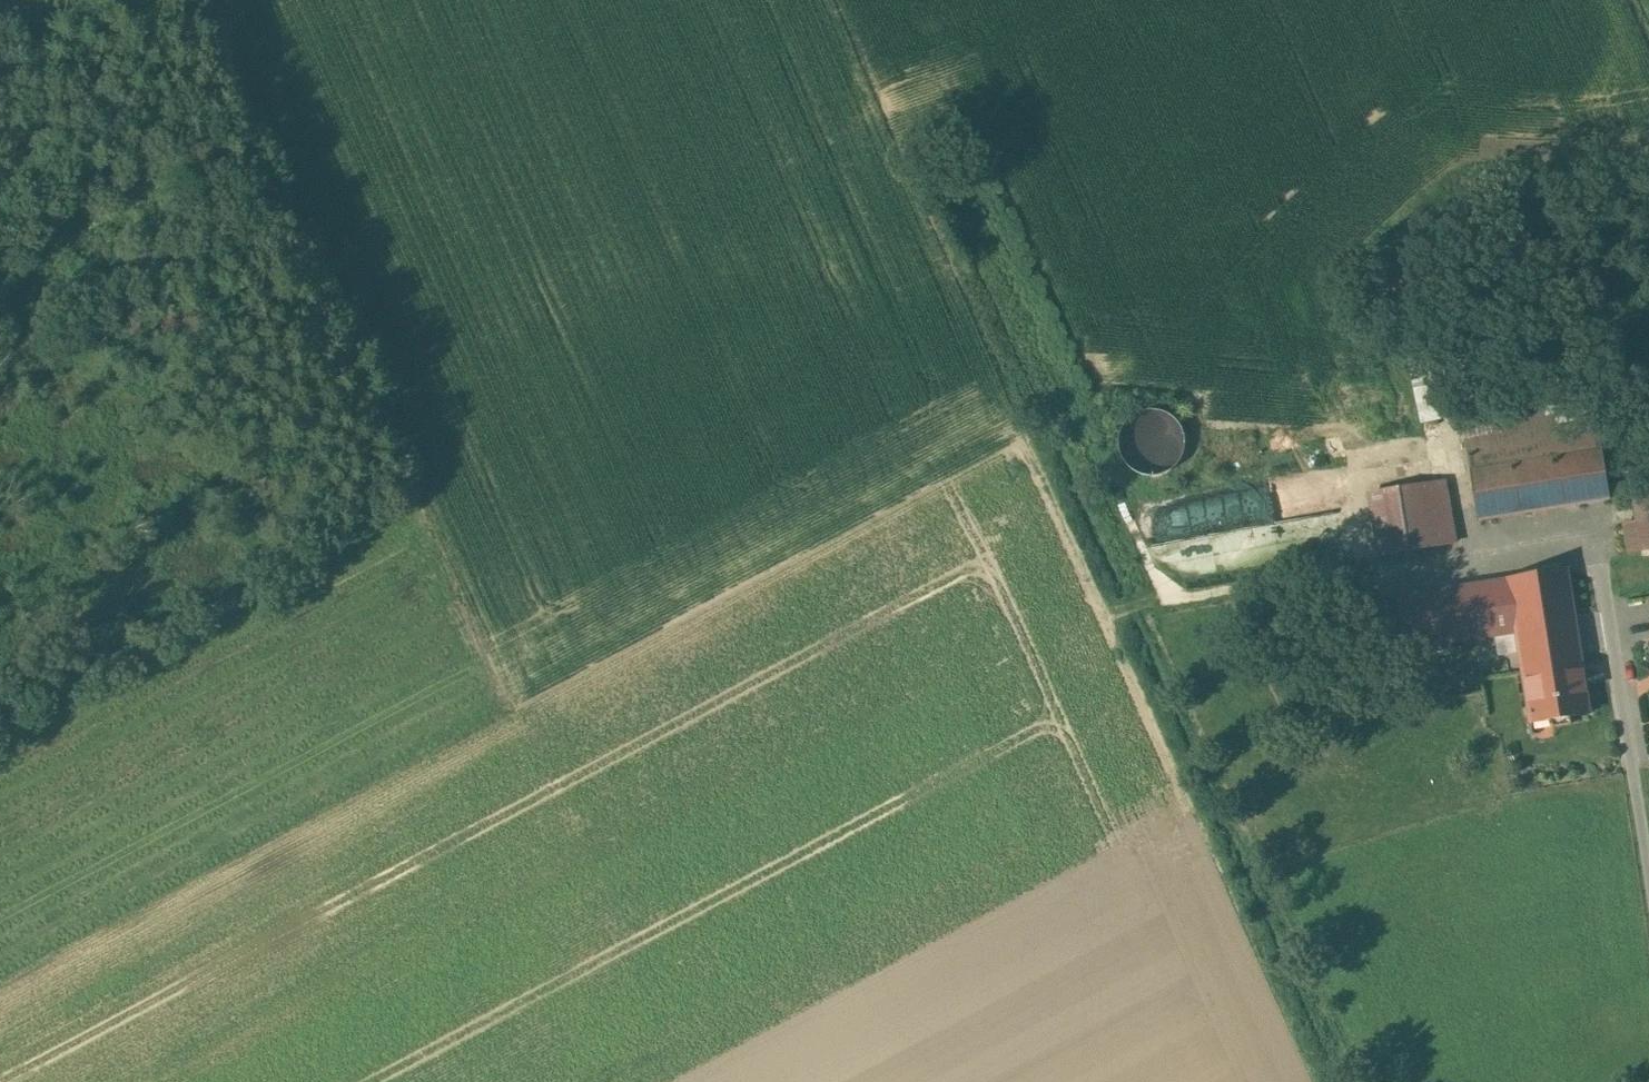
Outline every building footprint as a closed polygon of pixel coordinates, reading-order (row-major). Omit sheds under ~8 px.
[(1445,415),(1413,259),(1391,263),(1424,420),(1445,415)] [(1193,449),(1167,400),(1126,422),(1152,470),(1193,449)] [(1574,425),(1450,443),(1464,537),(1588,519),(1574,425)] [(1648,547),(1648,478),(1634,479),(1636,518),(1627,518),(1629,548),(1648,547)] [(1442,556),(1430,486),(1351,499),(1363,569),(1442,556)] [(1200,499),(1147,507),(1153,541),(1206,533),(1200,499)] [(1579,736),(1556,584),(1512,590),(1367,611),(1375,666),(1502,647),(1516,745),(1579,736)]
